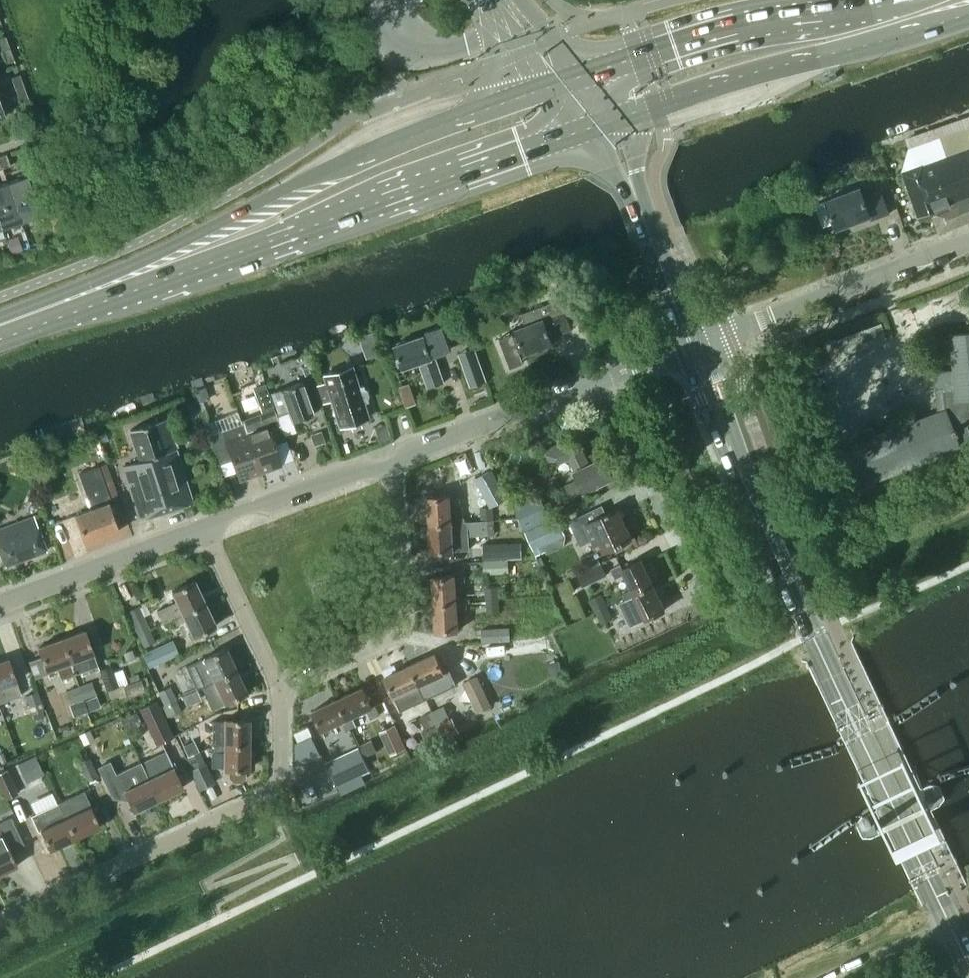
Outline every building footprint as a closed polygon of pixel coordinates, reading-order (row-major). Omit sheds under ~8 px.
[(7,36),(0,38),(0,44),(3,51),(11,48),(7,36)] [(11,48),(3,51),(7,64),(15,61),(11,48)] [(25,87),(20,75),(12,78),(16,90),(25,87)] [(25,87),(16,90),(21,102),(29,99),(25,87)] [(902,171),(918,217),(919,216),(920,220),(933,216),(940,234),(968,222),(968,147),(902,171)] [(0,157),(0,159),(4,169),(13,166),(8,154),(0,157)] [(27,175),(7,182),(22,222),(42,215),(27,175)] [(0,185),(0,222),(3,229),(22,222),(7,182),(0,185)] [(862,187),(827,200),(817,204),(826,228),(836,224),(838,229),(870,216),(872,220),(890,213),(881,191),(866,196),(862,187)] [(571,283),(566,271),(555,276),(559,288),(571,283)] [(514,331),(516,335),(503,340),(508,356),(522,351),(523,355),(553,344),(550,338),(571,330),(563,308),(562,308),(558,297),(523,310),(528,326),(514,331)] [(888,338),(882,323),(868,328),(873,343),(888,338)] [(435,353),(447,349),(440,329),(394,345),(403,369),(419,364),(428,388),(446,382),(435,353)] [(950,335),(954,370),(935,372),(939,412),(835,451),(849,490),(961,448),(960,444),(968,440),(968,428),(968,424),(968,333),(950,335)] [(459,353),(461,360),(471,387),(487,381),(478,354),(475,348),(459,353)] [(322,375),(324,382),(309,387),(312,396),(317,394),(320,404),(330,401),(339,428),(370,419),(365,403),(369,401),(368,398),(369,395),(367,390),(365,388),(364,385),(360,386),(353,366),(322,375)] [(293,422),(314,414),(302,382),(271,392),(279,412),(288,409),(293,422)] [(194,398),(172,404),(176,417),(193,413),(197,429),(203,428),(194,398)] [(258,429),(246,433),(260,472),(281,464),(272,440),(284,435),(286,439),(285,439),(286,440),(275,411),(255,419),(258,429)] [(187,504),(194,502),(177,449),(167,418),(129,431),(139,461),(128,464),(129,465),(123,467),(139,519),(149,516),(149,517),(188,505),(187,504)] [(241,424),(210,435),(220,464),(221,464),(221,463),(220,463),(219,459),(230,455),(239,479),(260,472),(246,433),(244,434),(241,424)] [(322,431),(311,434),(315,445),(326,441),(322,431)] [(584,491),(614,477),(604,457),(590,464),(578,439),(564,446),(562,442),(545,450),(553,466),(569,459),(575,470),(574,470),(578,479),(566,485),(572,497),(584,491)] [(85,542),(119,530),(109,503),(111,502),(98,466),(79,473),(92,508),(75,515),(85,542)] [(506,498),(491,470),(477,478),(492,506),(506,498)] [(427,496),(429,520),(452,518),(451,501),(461,501),(460,491),(450,491),(450,495),(427,496)] [(522,500),(513,504),(525,530),(550,518),(544,506),(535,511),(532,504),(522,500)] [(465,517),(452,518),(429,520),(431,553),(454,551),(454,550),(470,549),(469,532),(473,531),(478,533),(482,533),(482,534),(495,533),(493,506),(480,507),(481,520),(465,521),(465,517)] [(581,516),(570,521),(581,544),(593,539),(599,554),(612,548),(614,547),(623,543),(632,538),(618,508),(606,514),(602,506),(581,516)] [(26,559),(48,551),(34,514),(0,527),(0,554),(4,566),(26,559)] [(558,517),(525,532),(527,538),(536,556),(547,550),(545,545),(566,536),(558,517)] [(483,543),(484,559),(522,557),(521,542),(507,543),(507,542),(483,543)] [(625,548),(623,543),(614,547),(616,552),(625,548)] [(625,598),(653,585),(642,559),(623,569),(621,564),(611,569),(616,579),(626,574),(633,589),(623,593),(625,598)] [(485,573),(510,572),(509,560),(484,561),(485,573)] [(607,573),(602,564),(579,576),(584,586),(607,573)] [(434,577),(435,604),(467,602),(467,598),(456,598),(455,581),(466,581),(465,570),(455,570),(455,576),(434,577)] [(158,610),(163,622),(205,604),(194,582),(173,591),(178,601),(158,610)] [(665,610),(653,585),(625,598),(627,603),(637,598),(647,618),(665,610)] [(486,587),(487,600),(500,599),(499,586),(486,587)] [(146,587),(134,592),(138,599),(149,594),(146,587)] [(597,611),(608,606),(602,593),(590,598),(597,611)] [(500,599),(487,600),(488,614),(501,613),(500,599)] [(137,633),(150,628),(144,615),(149,612),(144,601),(140,603),(142,606),(140,607),(139,605),(126,611),(137,633)] [(467,608),(467,602),(435,604),(437,632),(458,630),(457,608),(467,608)] [(205,604),(163,622),(164,622),(174,618),(177,624),(186,620),(194,636),(215,626),(205,604)] [(608,606),(597,611),(603,624),(614,619),(608,606)] [(511,640),(510,626),(481,629),(483,642),(511,640)] [(143,647),(156,641),(150,628),(137,633),(143,647)] [(86,630),(61,639),(74,674),(99,665),(86,630)] [(74,674),(61,639),(38,647),(41,656),(29,660),(35,678),(48,673),(47,670),(57,666),(62,678),(74,674)] [(180,654),(173,639),(143,653),(150,668),(180,654)] [(197,687),(204,684),(204,682),(236,668),(226,646),(187,665),(197,687)] [(133,649),(124,652),(127,660),(135,657),(133,649)] [(410,664),(424,694),(428,692),(424,683),(439,676),(443,685),(452,680),(448,671),(445,672),(436,652),(410,664)] [(0,661),(0,699),(4,697),(1,688),(18,682),(9,657),(0,661)] [(419,696),(424,694),(410,664),(384,676),(394,697),(415,688),(419,696)] [(111,665),(99,670),(106,690),(127,682),(122,669),(114,672),(111,665)] [(204,682),(204,684),(208,692),(217,687),(225,704),(248,693),(236,668),(204,682)] [(131,682),(125,685),(128,693),(149,685),(146,676),(140,678),(138,673),(129,677),(131,682)] [(478,675),(462,682),(477,713),(492,705),(478,675)] [(92,681),(79,686),(84,698),(85,698),(88,706),(96,703),(93,695),(96,694),(92,681)] [(163,703),(176,698),(171,685),(158,691),(163,703)] [(66,690),(70,703),(84,698),(79,686),(66,690)] [(338,699),(352,728),(355,726),(351,717),(367,710),(371,719),(381,715),(376,705),(373,707),(364,687),(338,699)] [(39,690),(26,695),(36,723),(46,719),(43,710),(46,709),(39,690)] [(176,698),(163,703),(169,716),(182,711),(176,698)] [(84,699),(74,702),(78,714),(88,710),(84,699)] [(346,730),(352,728),(338,699),(313,710),(323,730),(343,721),(346,730)] [(157,700),(139,708),(156,744),(174,736),(157,700)] [(432,713),(437,723),(437,725),(442,735),(455,729),(445,707),(432,713)] [(143,724),(136,710),(120,718),(126,732),(143,724)] [(432,713),(420,718),(425,728),(437,723),(432,713)] [(840,746),(845,747),(894,724),(898,719),(895,713),(888,713),(840,736),(837,741),(840,746)] [(214,737),(214,745),(249,745),(249,720),(225,720),(225,737),(214,737)] [(442,735),(437,725),(427,729),(433,743),(443,738),(442,735)] [(308,727),(296,733),(301,742),(312,735),(308,727)] [(391,752),(404,746),(395,727),(383,733),(391,752)] [(91,729),(79,734),(84,744),(96,739),(91,729)] [(366,757),(378,752),(372,739),(360,745),(366,757)] [(194,740),(184,745),(189,755),(199,750),(194,740)] [(224,769),(229,769),(229,777),(233,780),(241,780),(245,776),(246,769),(249,769),(249,745),(214,745),(214,752),(224,752),(224,769)] [(347,751),(330,759),(340,781),(370,767),(366,757),(360,745),(347,751)] [(139,762),(157,800),(183,788),(174,766),(173,766),(166,750),(139,762)] [(98,760),(94,751),(77,759),(87,780),(97,775),(92,763),(98,760)] [(210,774),(200,751),(188,756),(199,779),(210,774)] [(36,755),(19,763),(27,782),(44,774),(36,755)] [(113,797),(128,799),(134,811),(157,800),(139,762),(116,773),(110,761),(98,766),(113,797)] [(17,793),(5,768),(0,771),(0,786),(5,798),(17,793)] [(863,838),(872,838),(888,831),(940,805),(946,797),(938,781),(927,780),(860,812),(854,820),(863,838)] [(84,791),(60,802),(76,838),(100,827),(84,791)] [(50,850),(76,838),(60,802),(32,815),(39,830),(40,828),(50,850)] [(18,866),(11,853),(25,846),(11,816),(0,821),(0,829),(0,830),(0,874),(18,866)]
